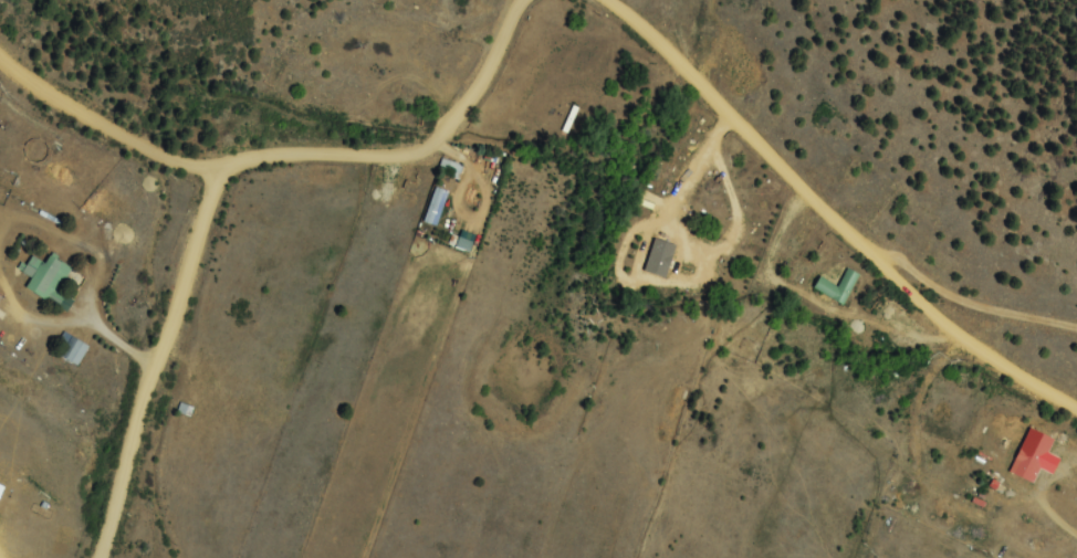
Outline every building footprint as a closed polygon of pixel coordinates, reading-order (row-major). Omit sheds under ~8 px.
[(465,167),(445,158),(441,167),(461,176),(465,167)] [(425,221),(437,226),(451,192),(439,188),(425,221)] [(29,288),(56,303),(69,279),(71,281),(77,271),(51,257),(47,264),(33,257),(24,273),(34,278),(29,288)] [(821,278),(815,290),(845,306),(861,274),(849,268),(840,287),(821,278)] [(90,347),(74,337),(63,358),(79,367),(90,347)] [(1026,439),(1012,473),(1036,484),(1043,469),(1056,475),(1063,460),(1050,454),(1056,440),(1037,432),(1033,442),(1026,439)]
